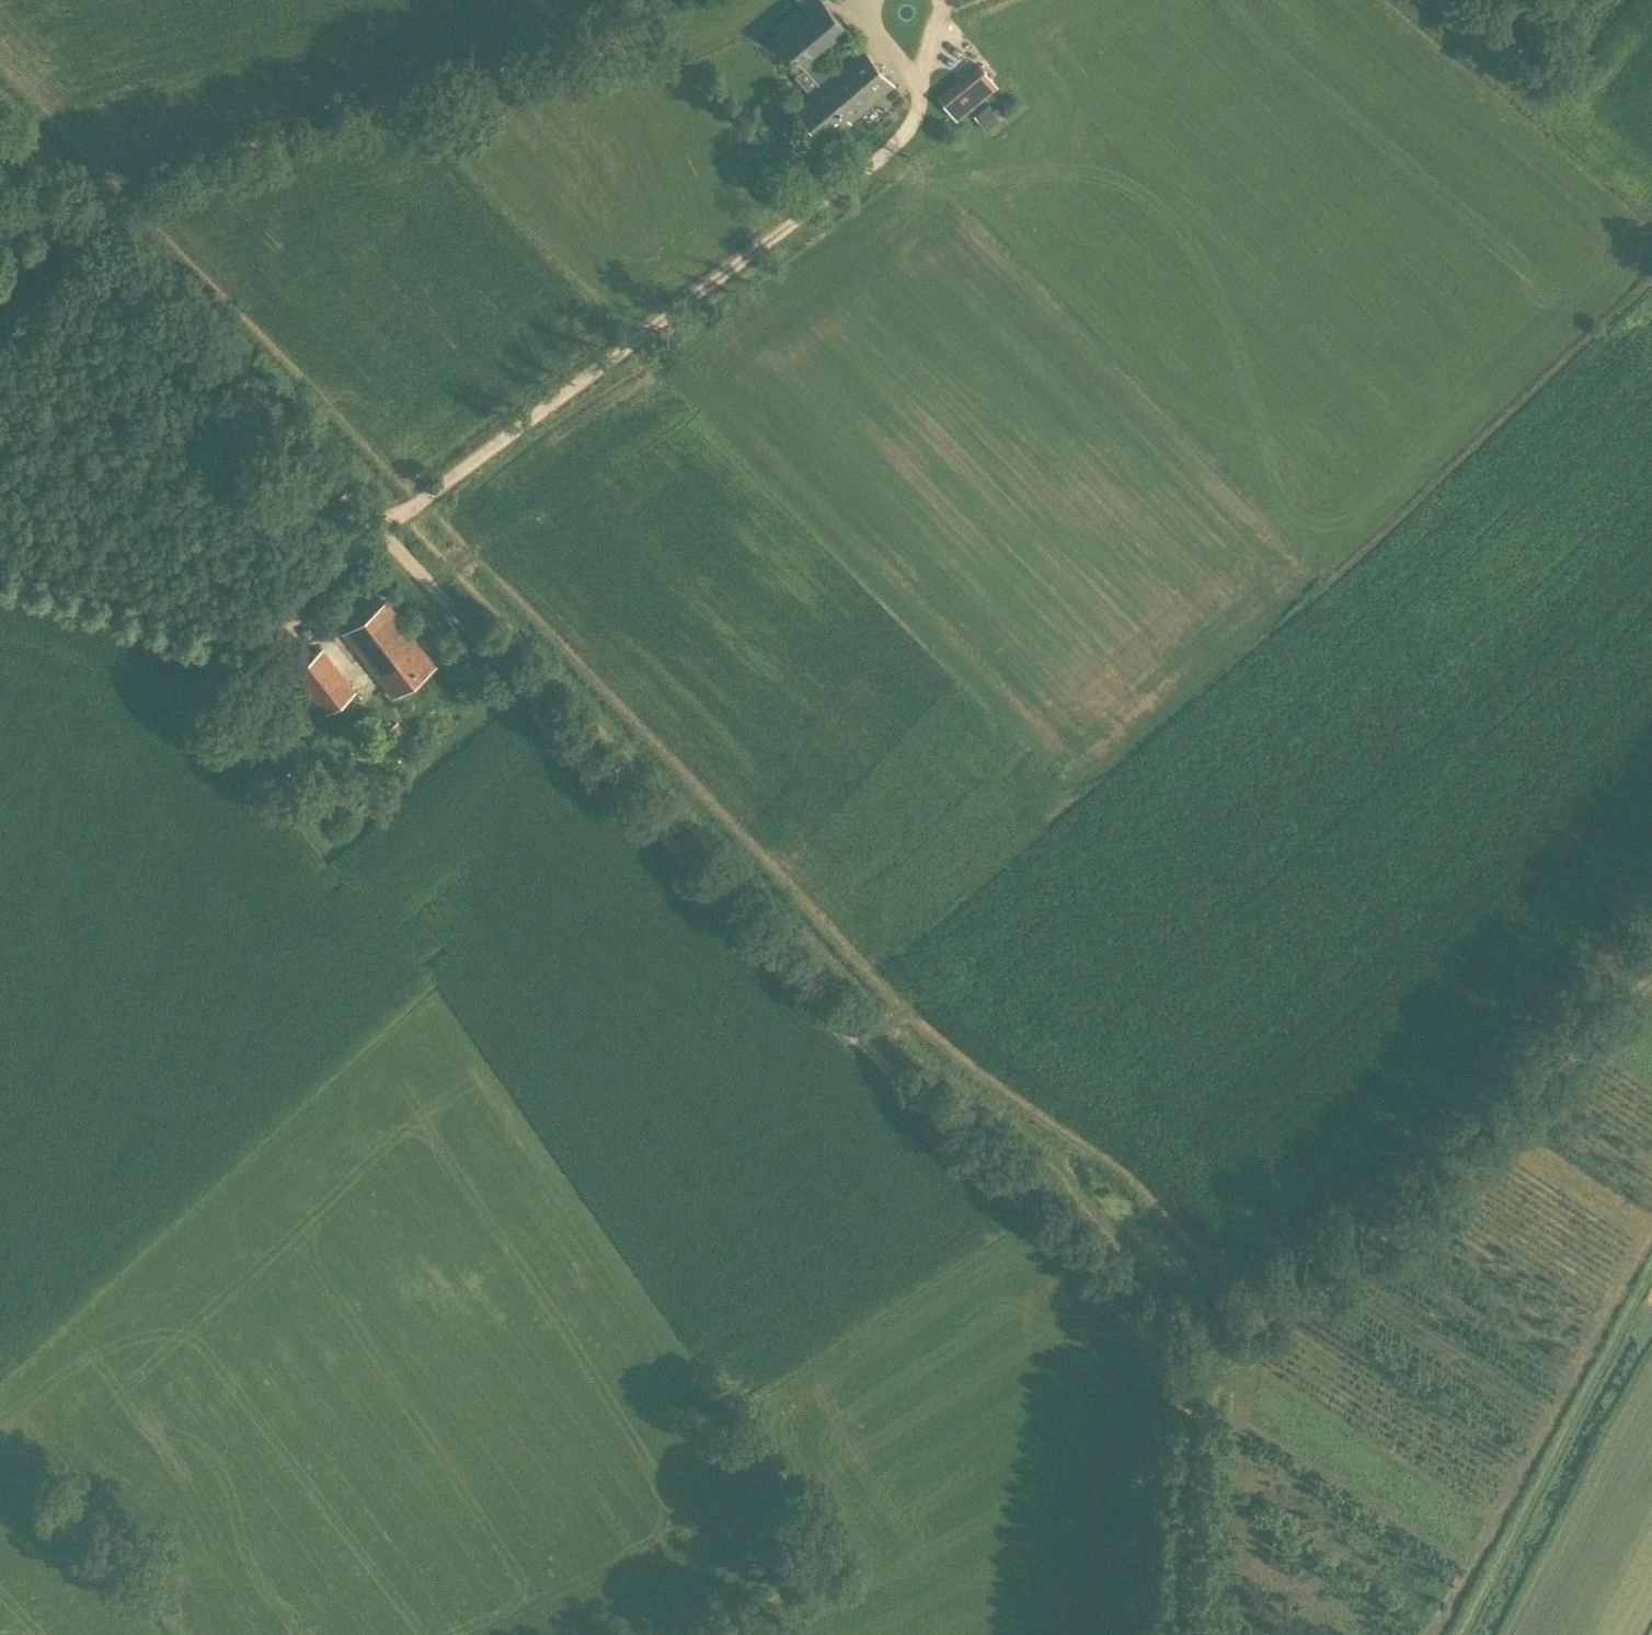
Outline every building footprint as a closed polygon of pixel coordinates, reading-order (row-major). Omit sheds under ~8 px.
[(812,62),(850,31),(824,0),(803,0),(771,28),(804,69),(812,62)] [(821,138),(825,135),(829,139),(835,140),(848,129),(848,122),(844,118),(846,117),(849,121),(893,83),(860,44),(824,74),(812,62),(804,69),(816,81),(820,86),(795,107),(821,138)] [(957,116),(973,104),(956,80),(940,93),(957,116)] [(977,115),(987,127),(1001,116),(991,104),(977,115)] [(392,695),(433,664),(385,600),(344,631),(392,695)] [(325,714),(356,689),(322,646),(289,670),(325,714)]
